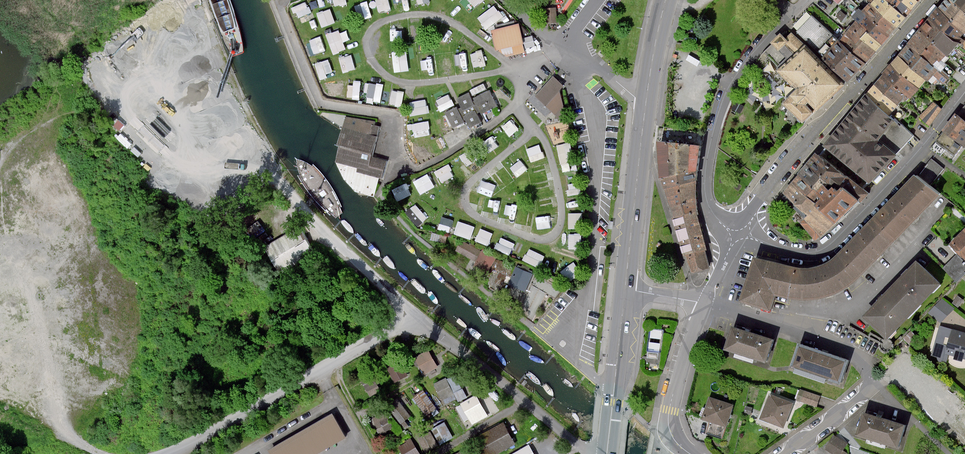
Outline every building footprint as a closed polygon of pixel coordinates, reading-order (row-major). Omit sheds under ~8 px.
[(312,11),(308,0),(295,4),(298,15),(312,11)] [(366,16),(373,15),(370,0),(367,0),(363,1),(366,16)] [(393,8),(391,0),(378,0),(380,10),(393,8)] [(472,9),(482,0),(463,0),(472,9)] [(870,4),(895,26),(896,26),(900,21),(905,16),(886,0),(873,0),(870,4)] [(905,16),(908,12),(911,9),(901,0),(886,0),(905,16)] [(911,9),(914,5),(918,0),(917,0),(901,0),(911,9)] [(949,0),(944,0),(941,4),(936,10),(964,33),(964,13),(949,0)] [(964,13),(964,0),(949,0),(964,13)] [(496,3),(479,16),(488,28),(505,14),(496,3)] [(891,30),(895,26),(870,4),(869,3),(861,12),(866,15),(888,34),(891,30)] [(323,25),(337,20),(332,6),(318,11),(323,25)] [(557,22),(556,8),(547,9),(548,23),(557,22)] [(858,23),(866,30),(881,42),(884,39),(888,34),(866,15),(861,12),(859,9),(852,18),(856,21),(858,23)] [(930,17),(928,20),(959,45),(961,47),(964,50),(964,33),(936,10),(930,17)] [(847,15),(841,11),(837,16),(842,21),(847,15)] [(855,72),(864,62),(839,41),(837,39),(832,35),(810,16),(796,33),(818,51),(823,56),(821,58),(848,81),(855,72)] [(949,57),(959,45),(928,20),(921,29),(918,32),(946,55),(949,57)] [(866,30),(858,23),(856,21),(845,34),(856,43),(860,38),(866,30)] [(525,52),(519,24),(494,29),(498,48),(508,56),(525,52)] [(335,52),(353,45),(346,27),(328,34),(335,52)] [(877,47),(881,42),(866,30),(860,38),(874,51),(877,47)] [(951,75),(954,71),(947,65),(944,63),(949,57),(946,55),(918,32),(911,41),(907,45),(932,66),(937,70),(941,73),(948,78),(951,75)] [(534,33),(525,37),(530,48),(539,44),(534,33)] [(310,38),(316,52),(327,48),(322,34),(310,38)] [(755,65),(758,68),(769,55),(782,68),(778,71),(793,86),(797,90),(791,96),(784,103),(804,123),(813,114),(804,106),(808,102),(817,110),(843,85),(804,46),(792,34),(785,40),(779,35),(771,43),(773,44),(765,51),(755,65)] [(860,38),(856,43),(845,34),(839,41),(864,62),(868,57),(874,51),(860,38)] [(948,78),(941,73),(937,70),(932,66),(907,45),(901,53),(898,57),(925,80),(928,81),(933,75),(938,79),(944,83),(948,78)] [(411,68),(408,49),(393,51),(396,71),(411,68)] [(472,53),(476,66),(489,62),(484,49),(472,53)] [(354,52),(340,55),(344,70),(357,67),(354,52)] [(317,61),(321,76),(335,72),(331,57),(317,61)] [(894,61),(891,66),(918,88),(925,80),(898,57),(894,61)] [(887,70),(883,75),(883,76),(909,97),(910,98),(918,88),(891,66),(887,70)] [(565,86),(554,76),(536,96),(560,119),(566,113),(561,90),(565,86)] [(879,81),(875,86),(898,105),(898,104),(903,108),(907,103),(905,102),(909,97),(883,76),(879,81)] [(354,97),(361,97),(362,90),(370,90),(370,98),(384,99),(385,81),(355,80),(354,97)] [(866,97),(889,115),(895,120),(898,122),(905,113),(897,106),(898,105),(875,86),(870,91),(866,97)] [(441,109),(455,104),(449,87),(435,92),(441,109)] [(392,88),(392,102),(404,103),(405,89),(392,88)] [(499,106),(490,89),(472,99),(469,93),(457,99),(460,106),(446,113),(454,128),(467,121),(470,127),(481,121),(477,114),(481,112),(482,115),(499,106)] [(895,120),(889,115),(866,97),(865,95),(841,124),(823,146),(871,184),(890,160),(895,155),(912,134),(898,122),(895,120)] [(428,97),(411,99),(413,113),(430,111),(428,97)] [(744,106),(736,102),(732,109),(740,114),(744,106)] [(943,109),(934,102),(920,117),(930,127),(943,109)] [(956,114),(944,130),(962,145),(964,147),(964,122),(959,117),(956,114)] [(375,197),(380,178),(384,180),(388,162),(373,156),(380,127),(373,124),(373,123),(347,116),(343,127),(339,145),(340,146),(336,162),(356,192),(375,197)] [(513,117),(503,124),(511,134),(520,127),(513,117)] [(414,120),(414,134),(433,133),(432,119),(414,120)] [(708,267),(707,260),(704,250),(707,249),(703,236),(697,212),(697,205),(697,193),(697,178),(697,171),(700,152),(701,147),(704,134),(664,128),(662,142),(658,142),(658,152),(659,178),(661,178),(674,219),(673,220),(684,256),(687,255),(693,272),(708,267)] [(954,156),(962,145),(944,130),(935,141),(935,145),(931,149),(940,156),(945,150),(954,156)] [(489,151),(500,145),(494,134),(483,140),(489,151)] [(420,141),(421,152),(435,150),(433,140),(420,141)] [(528,147),(533,160),(546,155),(541,142),(528,147)] [(560,144),(563,163),(573,161),(570,143),(560,144)] [(474,148),(462,154),(470,169),(482,163),(474,148)] [(834,165),(817,153),(799,174),(816,188),(834,165)] [(519,175),(528,168),(521,159),(511,166),(519,175)] [(772,311),(777,295),(787,298),(791,299),(800,300),(808,300),(818,299),(824,298),(838,292),(856,281),(861,276),(936,195),(927,186),(943,170),(932,160),(917,176),(914,174),(838,256),(826,264),(820,266),(812,268),(805,269),(795,269),(785,266),(754,258),(741,302),(772,311)] [(449,163),(436,170),(442,181),(455,174),(449,163)] [(870,194),(834,165),(816,188),(819,191),(825,184),(832,190),(835,187),(840,191),(845,187),(861,201),(862,203),(870,194)] [(495,178),(503,191),(514,184),(506,171),(495,178)] [(431,172),(415,178),(421,192),(436,186),(431,172)] [(816,188),(799,174),(793,182),(818,204),(823,199),(818,194),(819,191),(816,188)] [(818,204),(793,182),(784,193),(785,194),(782,198),(797,211),(806,219),(801,223),(813,238),(816,241),(821,236),(822,238),(837,224),(817,205),(818,204)] [(398,197),(412,193),(409,183),(395,187),(398,197)] [(817,205),(837,224),(861,201),(845,187),(840,191),(835,187),(832,190),(825,184),(819,191),(818,194),(823,199),(818,204),(817,205)] [(499,212),(503,201),(492,198),(489,209),(499,212)] [(416,202),(407,211),(421,224),(430,214),(416,202)] [(570,212),(571,226),(584,226),(583,211),(570,212)] [(451,231),(455,218),(443,215),(439,227),(451,231)] [(539,215),(539,225),(551,225),(552,215),(539,215)] [(460,219),(455,232),(472,238),(477,225),(460,219)] [(490,244),(495,231),(482,226),(477,239),(490,244)] [(312,253),(297,229),(267,248),(282,272),(312,253)] [(950,244),(964,259),(964,229),(950,244)] [(433,231),(432,238),(447,241),(448,234),(433,231)] [(496,247),(512,253),(517,241),(501,235),(496,247)] [(477,260),(476,262),(490,270),(497,257),(463,238),(457,249),(477,260)] [(525,258),(541,265),(546,254),(530,247),(525,258)] [(956,255),(943,268),(957,282),(960,279),(964,274),(964,264),(956,255)] [(916,261),(863,316),(886,339),(939,284),(916,261)] [(535,274),(517,267),(509,284),(527,292),(535,274)] [(869,336),(849,326),(848,328),(879,344),(880,349),(885,354),(891,353),(894,349),(895,346),(929,313),(961,280),(960,279),(894,343),(891,340),(886,338),(883,339),(871,332),(869,336)] [(963,301),(958,297),(953,303),(958,307),(963,301)] [(942,298),(929,313),(941,323),(954,308),(942,298)] [(941,325),(932,355),(937,357),(941,363),(946,364),(949,353),(957,356),(956,359),(964,361),(963,359),(964,360),(964,332),(941,325)] [(768,363),(775,340),(733,327),(726,350),(768,363)] [(651,328),(649,350),(659,350),(661,328),(651,328)] [(841,384),(849,360),(800,343),(792,365),(795,366),(793,370),(831,383),(832,381),(841,384)] [(415,357),(424,375),(438,368),(429,350),(415,357)] [(385,365),(394,383),(409,375),(400,357),(385,365)] [(889,367),(880,377),(890,386),(899,377),(889,367)] [(361,378),(370,397),(381,391),(371,373),(361,378)] [(456,389),(460,398),(467,395),(463,386),(458,373),(438,381),(443,394),(456,389)] [(817,407),(820,396),(799,389),(795,400),(817,407)] [(476,394),(460,404),(461,405),(456,408),(464,422),(470,419),(473,424),(488,416),(476,394)] [(794,404),(770,395),(760,420),(785,429),(794,404)] [(732,406),(709,398),(702,419),(725,426),(732,406)] [(397,399),(387,407),(406,431),(416,423),(397,399)] [(389,411),(370,421),(379,437),(397,427),(389,411)] [(857,436),(900,449),(907,426),(864,413),(857,436)] [(269,451),(271,453),(318,453),(347,438),(333,414),(269,451)] [(504,421),(474,436),(483,453),(497,453),(516,444),(504,421)] [(834,435),(825,450),(833,453),(847,453),(843,451),(848,443),(834,435)] [(403,453),(422,453),(411,438),(398,446),(403,453)] [(529,445),(513,453),(534,453),(529,445)]
